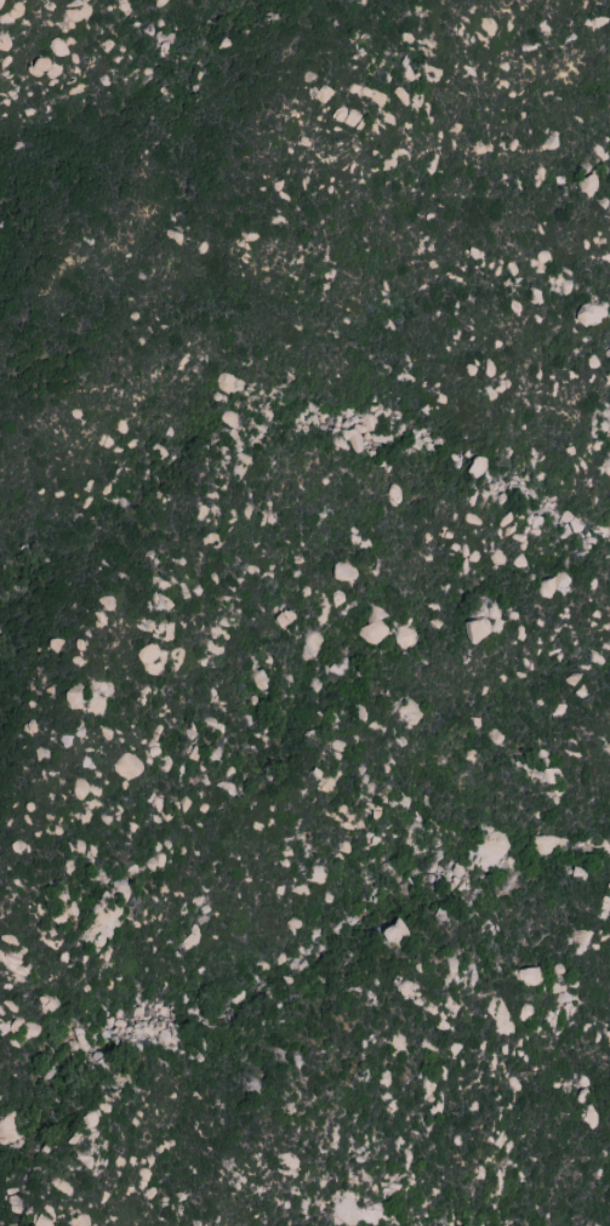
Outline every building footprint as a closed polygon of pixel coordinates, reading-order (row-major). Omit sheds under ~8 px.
[(577,180),(581,196),(600,191),(596,175),(577,180)] [(594,331),(606,314),(584,299),(573,315),(594,331)] [(481,614),(463,629),(476,644),(493,629),(481,614)]
